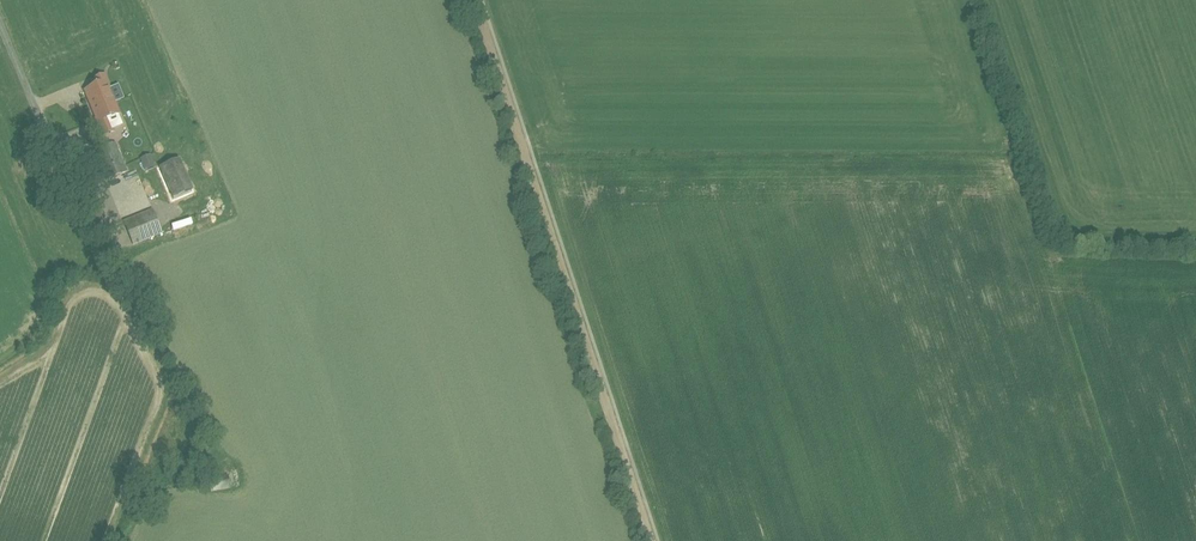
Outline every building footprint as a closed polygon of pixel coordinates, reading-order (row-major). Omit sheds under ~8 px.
[(97,85),(85,91),(96,119),(95,119),(102,136),(113,131),(113,129),(111,124),(109,125),(107,119),(118,114),(119,114),(109,89),(110,88),(104,75),(94,79),(97,85)] [(106,180),(127,171),(115,142),(94,151),(106,180)] [(145,171),(156,167),(151,154),(140,158),(145,171)] [(180,158),(156,168),(171,202),(195,192),(180,158)] [(118,186),(126,207),(134,204),(132,199),(144,194),(138,178),(118,186)] [(123,221),(133,245),(163,233),(153,208),(123,221)] [(228,476),(208,479),(211,492),(230,488),(228,476)]
